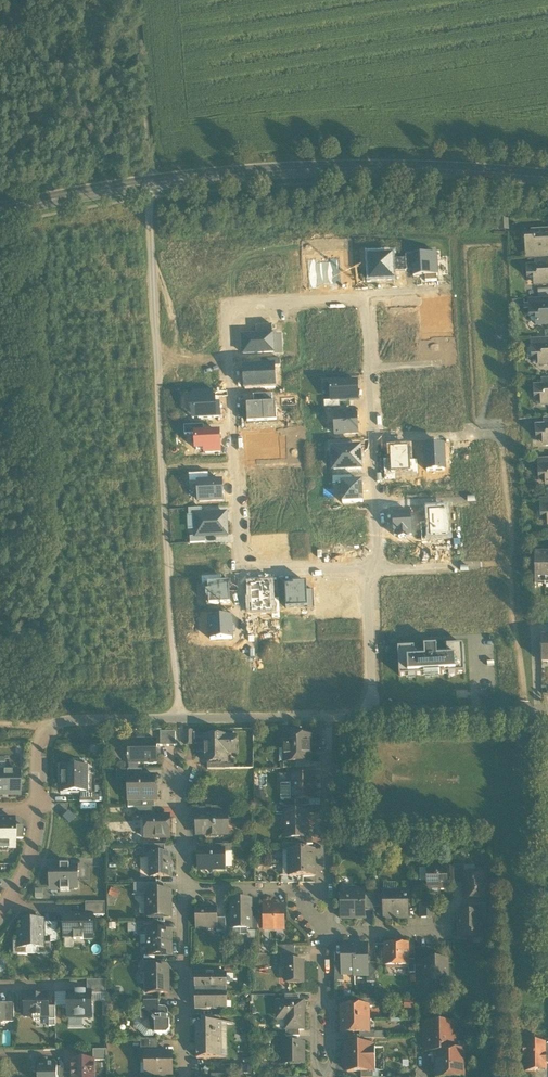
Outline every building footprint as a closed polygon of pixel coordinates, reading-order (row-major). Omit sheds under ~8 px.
[(526,253),(547,252),(547,232),(533,232),(534,240),(525,240),(526,253)] [(380,248),(380,257),(391,256),(390,247),(380,248)] [(413,277),(425,276),(437,276),(438,275),(437,253),(412,255),(413,270),(413,277)] [(339,254),(339,259),(340,274),(354,273),(353,254),(339,254)] [(394,280),(393,272),(393,259),(392,256),(391,256),(380,257),(368,257),(370,281),(394,280)] [(406,272),(406,270),(406,258),(393,259),(393,272),(406,272)] [(341,283),(340,274),(339,259),(308,260),(309,288),(317,288),(317,284),(326,284),(341,283)] [(241,266),(242,284),(250,284),(249,264),(241,264),(241,266)] [(537,284),(547,283),(547,264),(536,265),(527,265),(528,278),(536,278),(537,284)] [(530,317),(538,317),(538,324),(547,324),(547,304),(531,305),(528,305),(529,317),(530,317)] [(529,317),(528,305),(524,305),(525,321),(535,324),(530,320),(530,317),(529,317)] [(327,336),(341,335),(355,334),(354,314),(326,316),(327,336)] [(429,337),(428,329),(428,320),(420,320),(421,337),(429,337)] [(256,326),(257,335),(273,334),(272,325),(256,326)] [(429,338),(448,337),(447,328),(428,329),(429,337),(429,338)] [(274,353),(273,334),(257,335),(242,336),(243,354),(274,353)] [(541,364),(547,364),(547,344),(532,345),(532,358),(540,357),(541,364)] [(276,388),(274,366),(263,367),(244,368),(245,390),(263,389),(276,388)] [(330,381),(331,401),(340,401),(359,400),(358,382),(340,383),(339,381),(330,381)] [(543,405),(547,404),(547,385),(542,385),(533,386),(534,399),(543,398),(543,405)] [(196,391),(193,391),(194,398),(194,399),(205,398),(205,400),(213,400),(213,399),(213,390),(196,391)] [(253,396),(254,404),(273,403),(273,395),(263,395),(253,396)] [(205,400),(205,398),(194,399),(194,407),(192,407),(192,409),(192,420),(221,418),(220,406),(216,406),(215,399),(213,399),(213,400),(205,400)] [(276,403),(273,403),(254,404),(246,405),(247,424),(277,423),(276,403)] [(358,416),(333,417),(334,435),(359,434),(358,416)] [(545,445),(547,445),(547,425),(544,425),(536,426),(536,439),(544,439),(545,445)] [(185,435),(195,435),(204,434),(204,426),(184,427),(185,435)] [(219,433),(204,434),(195,435),(196,450),(205,450),(205,454),(220,453),(219,433)] [(276,437),(250,438),(251,457),(277,456),(276,437)] [(330,450),(335,450),(349,449),(348,442),(330,443),(330,450)] [(444,446),(425,447),(426,472),(445,471),(444,446)] [(391,475),(412,474),(411,461),(410,448),(389,449),(390,460),(391,475)] [(360,449),(349,449),(335,450),(336,470),(361,469),(360,449)] [(465,482),(464,477),(460,477),(459,465),(451,466),(452,483),(465,482)] [(547,485),(547,465),(538,466),(538,477),(547,477),(547,485)] [(189,483),(198,483),(209,482),(208,474),(189,474),(189,483)] [(222,481),(209,482),(198,483),(199,502),(223,501),(222,481)] [(362,482),(341,483),(342,504),(363,503),(362,482)] [(191,503),(199,502),(198,483),(189,483),(191,503)] [(447,511),(429,513),(429,524),(430,538),(440,538),(449,537),(447,511)] [(413,513),(393,514),(394,536),(399,536),(400,539),(408,539),(408,536),(412,535),(411,516),(413,516),(413,513)] [(226,514),(202,515),(195,515),(197,537),(205,537),(227,535),(226,514)] [(265,519),(252,519),(253,538),(275,537),(279,537),(278,519),(278,518),(265,519)] [(429,524),(421,525),(422,544),(431,544),(431,542),(430,542),(430,538),(429,524)] [(276,555),(275,537),(253,538),(254,556),(267,555),(276,555)] [(286,554),(276,555),(267,555),(267,563),(287,562),(286,554)] [(536,556),(536,582),(547,582),(547,556),(536,556)] [(229,583),(222,583),(206,584),(207,606),(231,604),(229,583)] [(307,608),(308,608),(307,591),(307,583),(293,584),(293,586),(285,586),(286,609),(307,608)] [(252,613),(272,612),(273,612),(272,599),(271,585),(250,586),(252,613)] [(279,599),(272,599),(273,612),(272,612),(272,619),(280,619),(279,599)] [(231,617),(222,618),(209,619),(211,640),(232,639),(231,617)] [(465,673),(463,645),(447,646),(447,653),(447,656),(437,657),(437,653),(437,647),(424,647),(425,654),(425,658),(415,658),(415,655),(414,648),(398,649),(400,676),(465,673)] [(283,737),(287,737),(296,737),(296,729),(283,729),(283,737)] [(164,747),(178,747),(177,730),(164,730),(164,747)] [(287,737),(287,750),(310,749),(310,736),(296,737),(287,737)] [(225,763),(227,763),(227,754),(227,749),(235,748),(235,737),(205,738),(205,763),(208,763),(225,763)] [(129,760),(129,764),(157,764),(157,741),(129,741),(129,758),(128,758),(128,760),(129,760)] [(310,762),(310,749),(287,750),(287,762),(287,763),(297,763),(310,762)] [(89,765),(61,766),(61,777),(62,777),(62,783),(61,783),(61,794),(80,794),(89,794),(89,765)] [(0,773),(0,794),(20,794),(19,773),(0,773)] [(292,784),(292,786),(292,801),(295,801),(310,800),(315,800),(314,775),(291,775),(292,784)] [(155,802),(158,802),(158,791),(156,791),(155,777),(142,777),(131,777),(131,778),(131,801),(131,802),(143,802),(155,802)] [(292,801),(292,786),(289,786),(289,784),(281,784),(282,801),(285,801),(292,801)] [(258,799),(254,800),(256,806),(267,804),(263,790),(257,792),(258,799)] [(93,794),(89,794),(80,794),(80,802),(100,802),(100,796),(94,796),(93,794)] [(153,808),(143,808),(135,809),(135,818),(148,818),(148,817),(153,817),(153,808)] [(226,818),(229,818),(229,808),(212,808),(212,817),(212,818),(226,818)] [(75,817),(71,813),(65,819),(69,823),(75,817)] [(285,837),(285,838),(295,838),(308,838),(308,813),(284,813),(284,814),(287,814),(288,837),(285,837)] [(148,839),(170,839),(169,817),(153,817),(148,817),(148,818),(148,839)] [(208,834),(208,837),(218,837),(218,833),(226,833),(226,818),(212,818),(212,817),(199,817),(199,834),(208,834)] [(14,819),(0,819),(0,850),(14,850),(14,819)] [(295,838),(295,845),(282,845),(283,852),(289,852),(289,851),(296,851),(296,845),(310,845),(310,838),(308,838),(295,838)] [(289,852),(289,864),(314,863),(314,851),(296,851),(289,851),(289,852)] [(207,869),(210,873),(213,869),(224,869),(224,853),(213,853),(213,852),(199,852),(199,869),(207,869)] [(150,856),(151,878),(170,878),(170,855),(165,855),(152,856),(150,856)] [(314,876),(314,863),(289,864),(289,876),(301,876),(304,876),(314,876)] [(453,866),(454,885),(464,885),(464,875),(465,875),(465,867),(465,866),(453,866)] [(475,866),(465,867),(465,875),(475,875),(475,866)] [(69,867),(60,867),(50,868),(50,888),(61,888),(61,891),(69,891),(69,888),(77,888),(77,867),(69,867)] [(428,882),(428,869),(420,869),(420,882),(428,882)] [(428,882),(428,889),(447,889),(447,869),(428,869),(428,882)] [(464,885),(465,899),(486,899),(486,875),(475,875),(465,875),(464,875),(464,885)] [(384,883),(384,893),(385,893),(397,893),(397,883),(384,883)] [(134,885),(134,897),(147,896),(147,893),(157,893),(157,884),(134,885)] [(112,889),(109,896),(117,900),(120,892),(112,889)] [(341,889),(341,919),(356,919),(356,912),(365,912),(365,911),(365,895),(365,893),(356,893),(356,889),(341,889)] [(148,916),(148,917),(170,917),(170,893),(157,893),(147,893),(147,896),(147,905),(147,907),(150,907),(150,916),(148,916)] [(384,919),(408,919),(408,893),(397,893),(385,893),(384,893),(384,895),(384,908),(384,919)] [(374,911),(374,909),(374,895),(365,895),(365,911),(374,911)] [(384,895),(374,895),(374,909),(384,908),(384,895)] [(248,928),(251,928),(251,919),(251,902),(232,902),(232,917),(232,928),(234,928),(248,928)] [(86,903),(86,916),(92,916),(105,916),(105,903),(86,903)] [(264,929),(279,929),(284,924),(284,908),(277,908),(275,909),(274,909),(273,903),(264,903),(264,929)] [(483,919),(486,919),(486,905),(469,906),(469,914),(483,914),(483,919)] [(196,909),(197,929),(217,929),(217,919),(217,909),(196,909)] [(459,914),(459,939),(474,939),(474,935),(481,935),(481,919),(483,919),(483,914),(469,914),(459,914)] [(93,939),(92,916),(86,916),(64,916),(64,938),(74,938),(74,941),(83,941),(83,939),(93,939)] [(226,932),(226,937),(234,937),(234,935),(234,928),(232,928),(232,917),(226,917),(226,919),(226,932)] [(217,929),(217,932),(226,932),(226,919),(217,919),(217,929)] [(257,932),(258,932),(258,919),(251,919),(251,928),(248,928),(248,932),(257,932)] [(28,949),(38,948),(44,948),(44,944),(44,936),(44,923),(44,921),(23,921),(24,933),(22,933),(19,933),(19,943),(19,949),(27,949),(28,949)] [(58,923),(44,923),(44,936),(51,936),(51,942),(58,942),(58,923)] [(128,933),(137,933),(137,924),(128,923),(128,933)] [(137,933),(137,937),(141,937),(148,937),(150,937),(150,933),(157,933),(156,923),(137,924),(137,933)] [(148,946),(148,956),(171,955),(171,945),(170,945),(170,934),(171,934),(171,932),(157,933),(150,933),(150,937),(150,946),(148,946)] [(74,938),(64,938),(65,949),(74,948),(74,941),(74,938)] [(27,955),(27,949),(19,949),(19,943),(14,943),(14,956),(18,956),(18,955),(27,955)] [(51,944),(44,944),(44,948),(38,948),(38,955),(47,955),(51,955),(51,944)] [(367,975),(368,975),(368,964),(368,946),(355,947),(355,945),(342,945),(342,963),(342,974),(343,974),(355,974),(355,976),(367,975)] [(385,945),(385,967),(409,966),(409,961),(408,945),(385,945)] [(415,949),(415,961),(409,961),(409,966),(409,973),(415,973),(415,967),(424,967),(424,961),(435,961),(435,949),(415,949)] [(295,962),(295,954),(282,955),(282,965),(285,965),(285,962),(295,962)] [(424,967),(424,985),(448,984),(448,961),(435,961),(424,961),(424,967)] [(140,971),(147,971),(147,970),(156,970),(156,962),(140,963),(140,971)] [(287,973),(288,983),(304,982),(303,962),(295,962),(285,962),(285,965),(285,973),(287,973)] [(147,994),(169,994),(168,970),(156,970),(147,970),(147,971),(147,972),(149,972),(149,979),(147,979),(147,994)] [(196,1010),(225,1010),(225,1001),(227,1001),(226,984),(225,984),(224,975),(196,975),(196,1010)] [(234,975),(224,975),(225,984),(226,984),(234,984),(234,975)] [(92,994),(92,995),(106,995),(106,981),(87,981),(87,994),(92,994)] [(68,1007),(68,1019),(83,1019),(92,1019),(92,1002),(92,995),(92,994),(87,994),(85,994),(85,993),(77,993),(77,994),(68,994),(68,1007)] [(49,994),(25,994),(25,1018),(34,1018),(34,1020),(40,1020),(40,1017),(49,1017),(49,1007),(49,994)] [(56,1007),(68,1007),(68,994),(55,994),(56,1007)] [(146,1001),(146,1010),(150,1010),(150,1008),(159,1008),(159,1001),(146,1001)] [(299,1030),(304,1030),(304,1002),(299,1002),(286,1002),(277,1002),(277,1014),(286,1014),(286,1021),(286,1030),(299,1030)] [(4,1023),(14,1023),(14,1004),(6,1004),(6,1015),(3,1015),(3,1023),(4,1023)] [(342,1007),(342,1020),(368,1020),(368,1008),(368,1007),(359,1007),(342,1007)] [(155,1032),(155,1035),(167,1035),(170,1032),(170,1027),(172,1027),(172,1021),(168,1021),(168,1010),(166,1008),(159,1008),(150,1008),(150,1010),(146,1010),(144,1010),(141,1013),(141,1016),(142,1026),(149,1032),(155,1032)] [(141,1016),(141,1013),(135,1018),(135,1028),(145,1037),(153,1037),(155,1035),(155,1032),(149,1032),(142,1026),(141,1016)] [(83,1029),(83,1019),(68,1019),(68,1029),(83,1029)] [(368,1032),(368,1020),(342,1020),(342,1033),(360,1033),(368,1033),(368,1032)] [(197,1059),(219,1058),(219,1049),(221,1049),(221,1036),(218,1036),(218,1024),(201,1024),(196,1024),(197,1044),(200,1044),(200,1051),(197,1051),(197,1059)] [(221,1024),(218,1024),(218,1036),(221,1036),(221,1049),(219,1049),(219,1058),(227,1058),(226,1024),(221,1024)] [(465,1052),(457,1052),(456,1024),(424,1024),(424,1053),(435,1053),(435,1076),(465,1076),(465,1052)] [(141,1042),(141,1056),(146,1056),(146,1055),(158,1055),(158,1042),(141,1042)] [(283,1065),(304,1065),(304,1044),(283,1044),(283,1065)] [(525,1058),(526,1072),(535,1071),(539,1067),(541,1069),(546,1069),(546,1064),(545,1056),(545,1048),(536,1048),(536,1045),(525,1045),(525,1047),(524,1049),(524,1056),(525,1058)] [(347,1072),(361,1072),(372,1072),(373,1072),(373,1046),(372,1046),(361,1046),(347,1046),(347,1054),(342,1054),(342,1064),(347,1064),(347,1072)] [(94,1062),(107,1061),(107,1050),(93,1051),(94,1061),(94,1062)] [(146,1074),(146,1075),(172,1075),(172,1055),(158,1055),(146,1055),(146,1056),(146,1066),(149,1066),(149,1074),(146,1074)] [(94,1062),(94,1061),(72,1062),(72,1074),(73,1076),(94,1076),(94,1062)] [(57,1068),(57,1064),(52,1064),(52,1065),(38,1065),(38,1076),(57,1076),(57,1068)]
